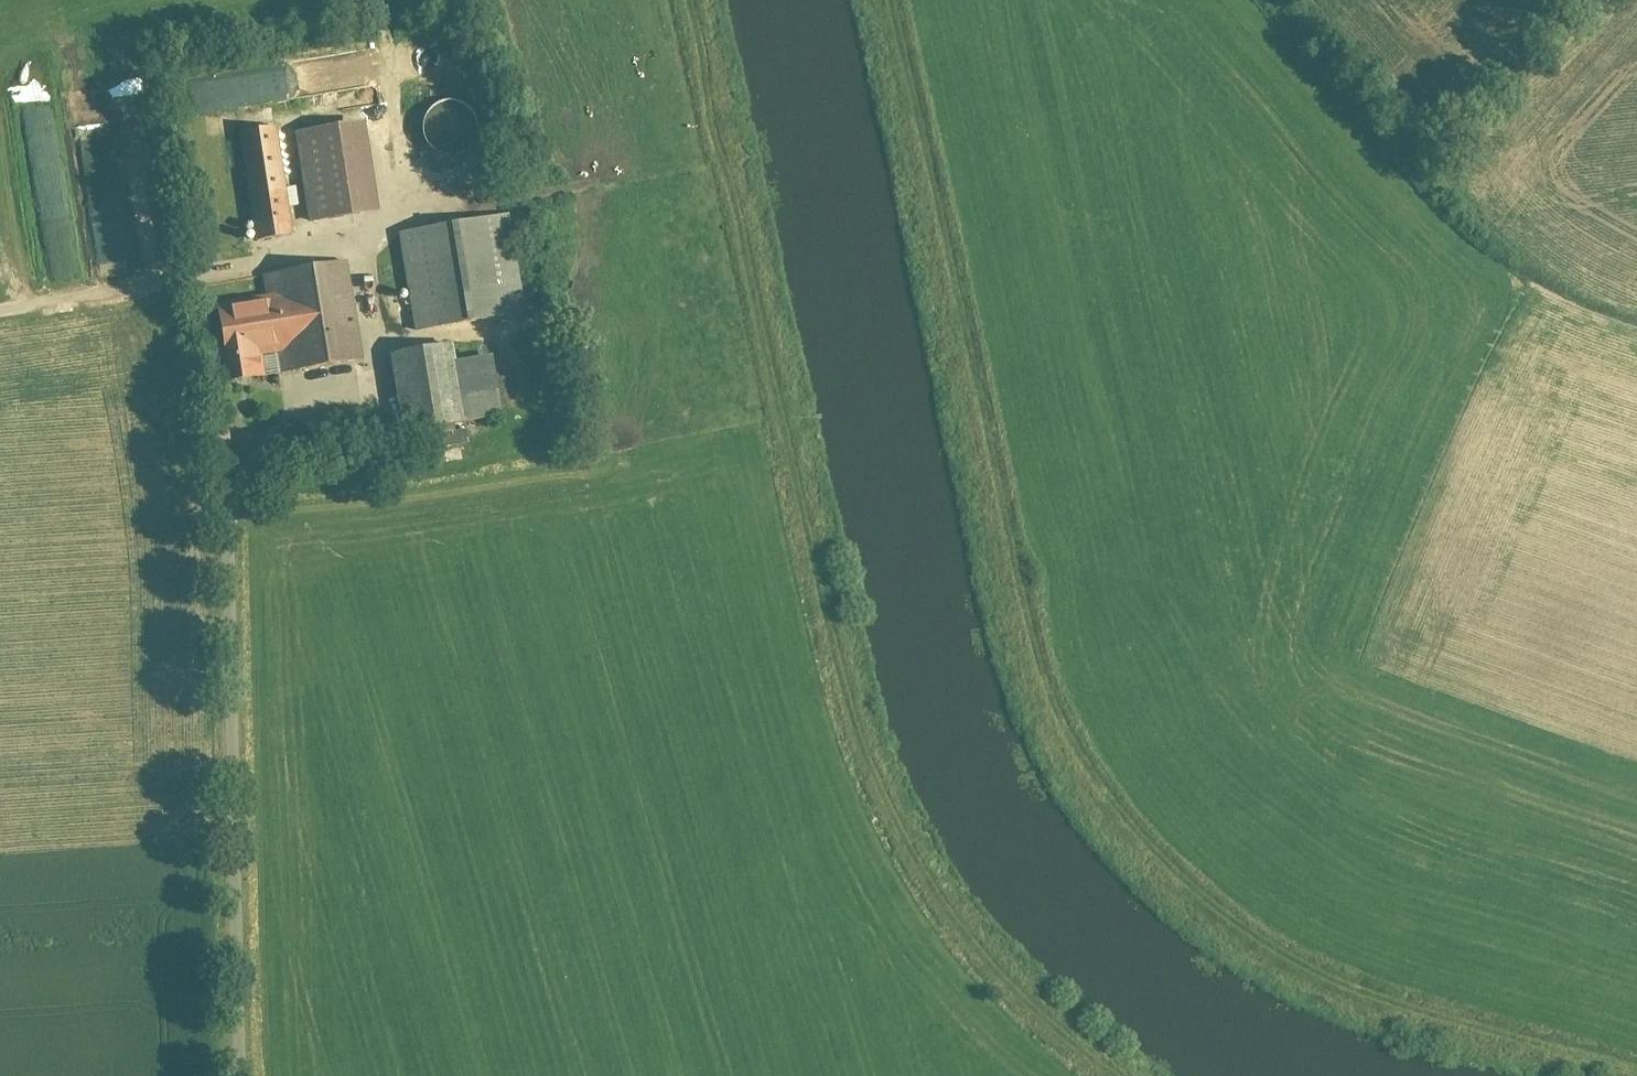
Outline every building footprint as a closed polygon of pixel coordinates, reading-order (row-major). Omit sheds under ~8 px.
[(376,123),(305,132),(317,223),(387,214),(376,123)] [(256,245),(295,240),(280,129),(242,133),(256,245)] [(517,216),(404,236),(421,333),(534,313),(517,216)] [(224,390),(270,383),(265,355),(282,352),(286,378),(370,364),(354,264),(268,279),(271,299),(211,309),(224,390)] [(510,421),(499,358),(465,364),(462,344),(396,355),(410,437),(510,421)]
